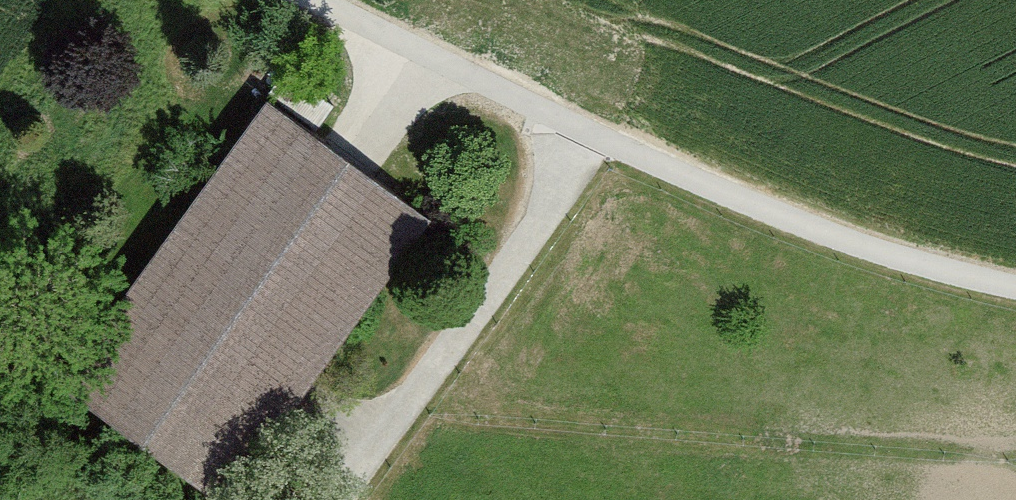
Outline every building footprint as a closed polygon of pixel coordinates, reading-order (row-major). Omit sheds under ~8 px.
[(424,221),(248,93),(41,377),(210,499),(220,499),(424,221)]
